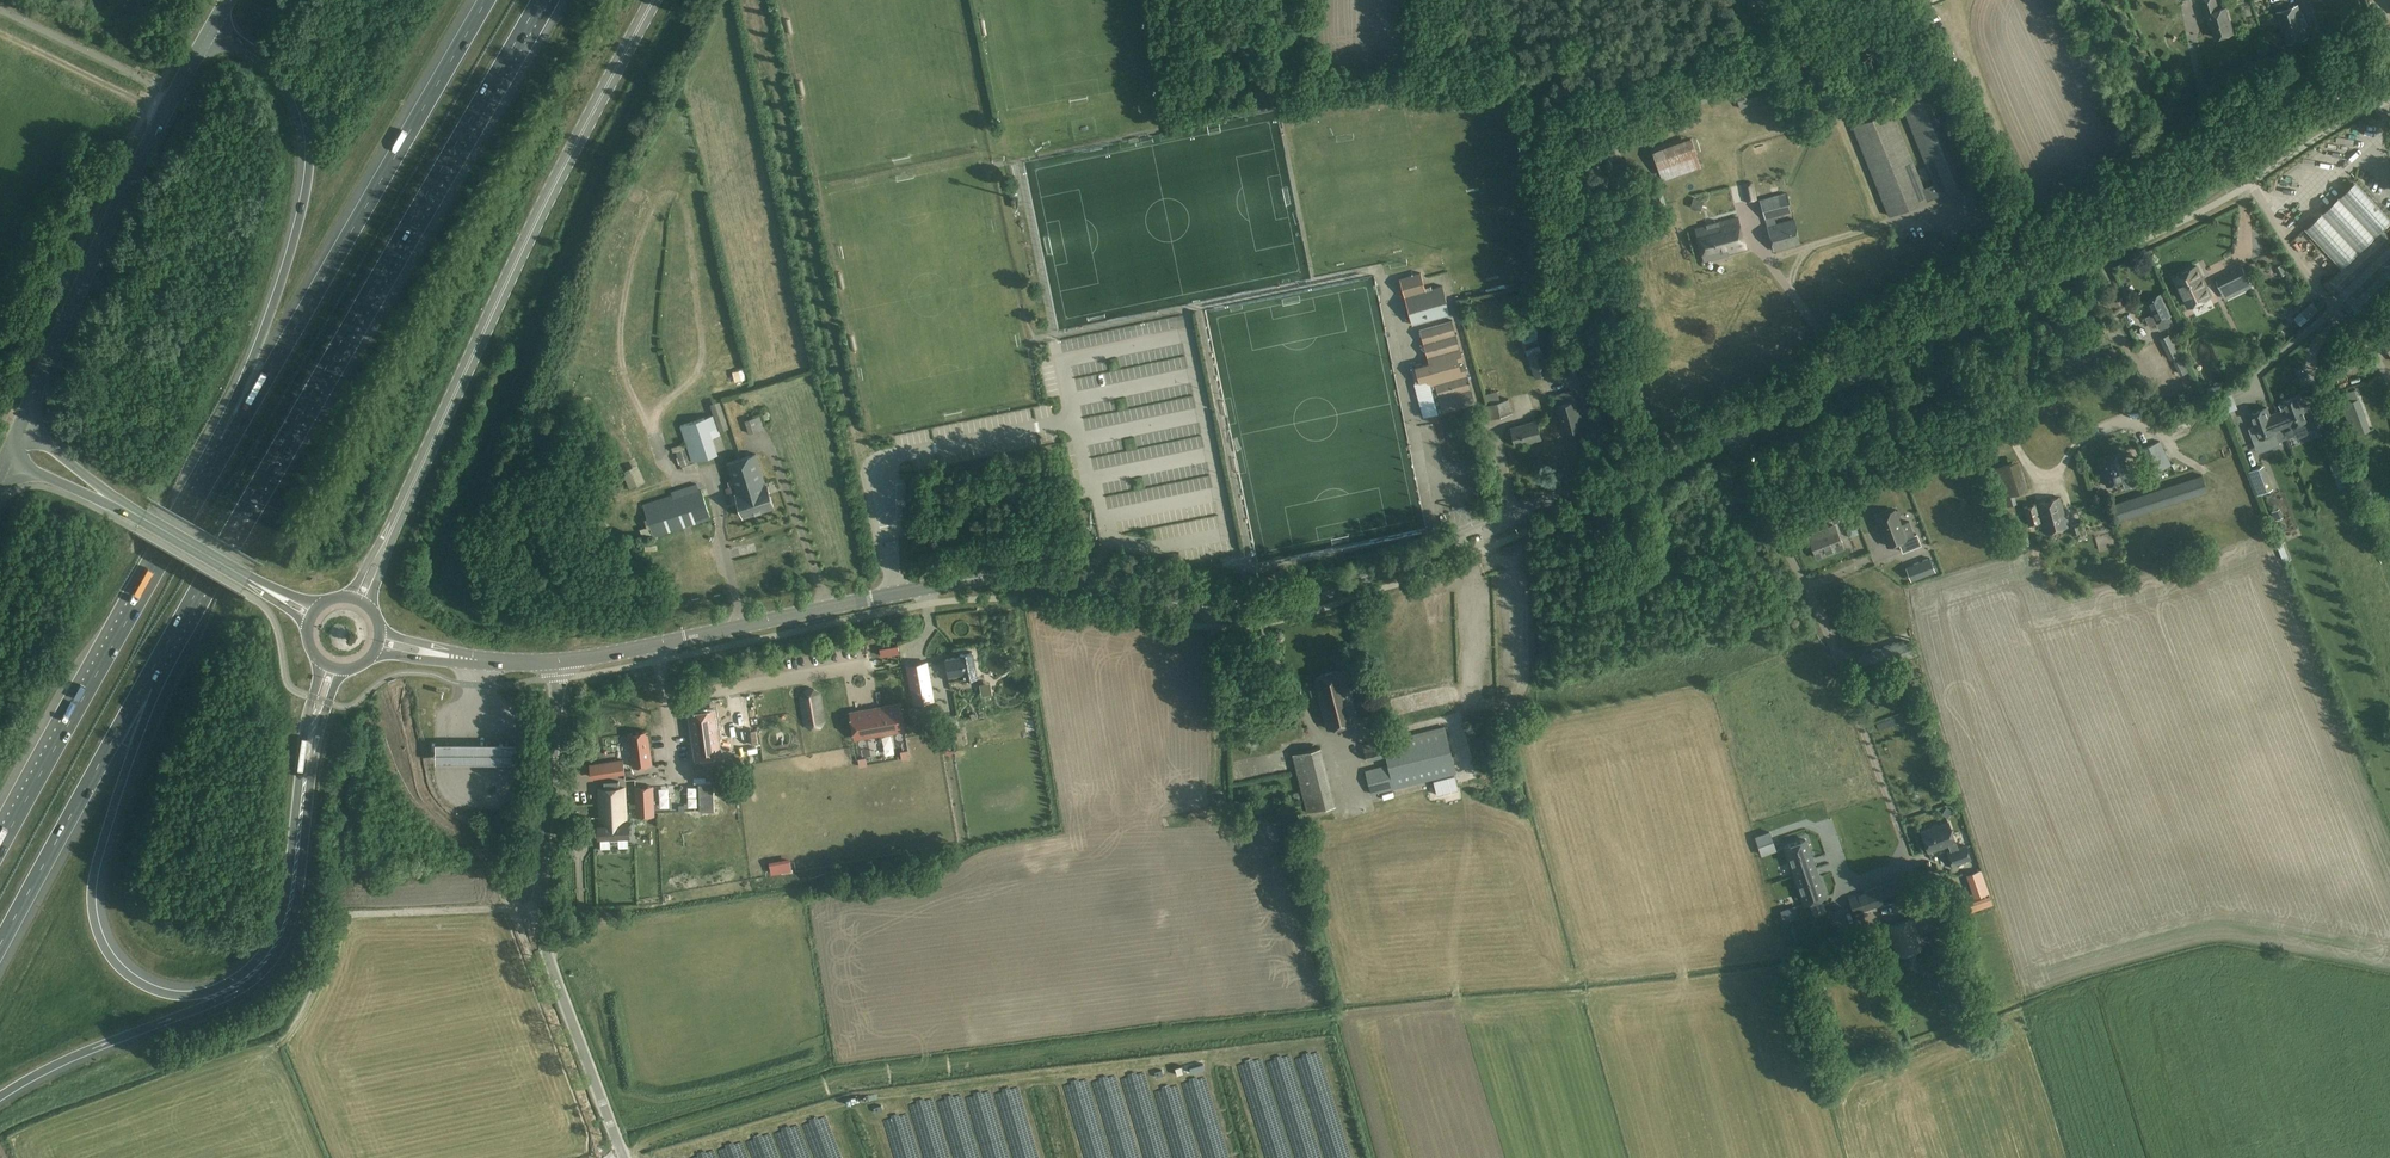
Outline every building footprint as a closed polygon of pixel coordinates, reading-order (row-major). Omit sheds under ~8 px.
[(2209,22),(2210,22),(2215,38),(2234,32),(2227,7),(2216,10),(2214,5),(2217,4),(2216,0),(2201,0),(2209,22)] [(2298,5),(2278,12),(2288,43),(2309,36),(2306,28),(2308,27),(2306,19),(2303,19),(2298,5)] [(1934,198),(1979,180),(1943,91),(1942,89),(1932,93),(1930,88),(1917,93),(1919,99),(1902,106),(1933,184),(1929,186),(1934,198)] [(1892,109),(1852,126),(1889,216),(1934,198),(1929,186),(1924,188),(1892,109)] [(1623,133),(1601,141),(1604,150),(1626,142),(1623,133)] [(1696,156),(1690,139),(1652,152),(1658,169),(1696,156)] [(1604,161),(1580,168),(1591,207),(1616,198),(1604,161)] [(2382,230),(2389,222),(2389,216),(2357,181),(2307,228),(2342,267),(2382,230)] [(1754,182),(1742,184),(1746,202),(1757,199),(1754,182)] [(1787,192),(1760,199),(1765,219),(1792,212),(1787,192)] [(1655,196),(1658,206),(1665,204),(1663,194),(1655,196)] [(698,211),(703,209),(701,197),(695,198),(698,211)] [(1690,207),(1700,211),(1703,201),(1693,198),(1690,207)] [(1738,217),(1695,229),(1704,260),(1723,255),(1723,253),(1746,247),(1738,217)] [(1794,220),(1767,227),(1774,251),(1800,245),(1794,220)] [(2331,281),(2361,315),(2389,287),(2389,240),(2383,232),(2331,281)] [(710,237),(703,238),(707,254),(713,253),(710,237)] [(597,243),(596,253),(606,255),(608,245),(597,243)] [(647,258),(647,269),(657,269),(657,258),(647,258)] [(2289,272),(2285,263),(2277,267),(2281,275),(2289,272)] [(2211,296),(2197,266),(2174,277),(2188,307),(2211,296)] [(2232,272),(2239,287),(2250,282),(2243,267),(2232,272)] [(1542,273),(1529,276),(1532,284),(1544,281),(1542,273)] [(1443,286),(1405,296),(1413,324),(1451,314),(1443,286)] [(2161,296),(2147,302),(2152,314),(2144,317),(2148,325),(2156,322),(2156,323),(2171,316),(2161,296)] [(2301,311),(2308,319),(2319,309),(2311,301),(2301,311)] [(1429,363),(1415,367),(1419,382),(1427,380),(1429,385),(1435,383),(1443,411),(1475,403),(1452,320),(1420,329),(1429,363)] [(1541,336),(1538,324),(1520,327),(1522,339),(1541,336)] [(2098,346),(2107,343),(2102,329),(2093,332),(2098,346)] [(2381,337),(2389,354),(2389,331),(2381,337)] [(2161,339),(2171,360),(2174,358),(2182,355),(2182,354),(2172,333),(2161,339)] [(1585,359),(1589,353),(1592,347),(1583,341),(1579,348),(1575,355),(1585,359)] [(1537,345),(1534,346),(1526,349),(1525,344),(1522,345),(1534,378),(1547,374),(1537,345)] [(2230,361),(2234,371),(2252,364),(2248,354),(2230,361)] [(2190,372),(2184,358),(2183,358),(2175,362),(2181,376),(2190,372)] [(2270,375),(2279,392),(2298,382),(2286,360),(2278,365),(2280,370),(2270,375)] [(733,376),(744,372),(743,366),(731,370),(733,376)] [(2117,386),(2114,379),(2105,382),(2108,390),(2117,386)] [(735,384),(737,389),(747,386),(745,380),(735,384)] [(2354,436),(2373,429),(2357,388),(2339,395),(2354,436)] [(1486,394),(1488,404),(1499,401),(1496,391),(1486,394)] [(2220,405),(2232,404),(2230,394),(2219,396),(2220,405)] [(2288,413),(2280,416),(2289,437),(2297,433),(2296,430),(2319,421),(2312,404),(2305,406),(2300,394),(2283,401),(2288,413)] [(728,412),(734,410),(731,398),(725,400),(728,412)] [(1499,401),(1488,404),(1483,405),(1487,419),(1511,413),(1507,399),(1499,401)] [(1575,400),(1556,405),(1564,432),(1582,427),(1575,400)] [(2231,406),(2224,409),(2229,421),(2236,418),(2231,406)] [(2289,437),(2280,416),(2273,419),(2268,407),(2251,413),(2256,426),(2250,428),(2256,442),(2278,433),(2280,440),(2289,437)] [(2196,415),(2197,415),(2197,418),(2204,415),(2203,413),(2201,408),(2195,410),(2196,415)] [(722,409),(713,413),(713,415),(719,431),(728,428),(722,409)] [(2193,410),(2168,420),(2171,428),(2196,418),(2193,410)] [(713,415),(679,426),(691,462),(718,454),(712,437),(720,434),(719,431),(713,415)] [(760,415),(745,420),(749,434),(764,428),(760,415)] [(1521,426),(1511,429),(1515,445),(1525,442),(1525,441),(1532,439),(1532,440),(1541,438),(1536,421),(1520,425),(1521,426)] [(2152,473),(2171,464),(2160,441),(2140,450),(2152,473)] [(685,448),(676,451),(680,467),(689,464),(685,448)] [(757,453),(741,458),(759,511),(774,507),(767,484),(766,484),(757,453)] [(2106,486),(2131,479),(2124,454),(2100,461),(2106,486)] [(759,511),(741,458),(726,462),(737,493),(736,493),(744,516),(759,511)] [(2019,459),(1990,468),(2011,537),(2020,534),(2011,504),(2016,502),(2014,493),(2029,488),(2019,459)] [(2330,463),(2336,479),(2346,476),(2340,460),(2330,463)] [(631,464),(636,482),(647,479),(642,461),(631,464)] [(2261,493),(2270,489),(2260,466),(2252,470),(2261,493)] [(631,473),(625,475),(629,487),(636,484),(631,473)] [(2203,474),(2112,503),(2117,520),(2208,491),(2203,474)] [(662,498),(643,504),(655,540),(661,539),(660,535),(684,527),(683,526),(690,524),(691,525),(711,518),(700,483),(661,496),(662,498)] [(2036,504),(2041,521),(2045,534),(2068,526),(2059,497),(2036,504)] [(1826,509),(1814,513),(1818,524),(1831,519),(1832,525),(1842,521),(1842,519),(1847,518),(1841,502),(1826,507),(1826,509)] [(2041,521),(2036,504),(2035,503),(2023,507),(2028,526),(2041,521)] [(1894,509),(1876,516),(1879,525),(1877,526),(1880,535),(1883,534),(1887,545),(1899,541),(1902,551),(1920,544),(1916,534),(1906,538),(1894,509)] [(2275,512),(2277,518),(2284,515),(2282,509),(2275,512)] [(1842,519),(1842,521),(1848,538),(1858,534),(1851,516),(1847,518),(1842,519)] [(2083,521),(2070,525),(2072,535),(2077,533),(2078,537),(2087,534),(2083,521)] [(1843,549),(1834,525),(1808,536),(1817,559),(1843,549)] [(653,536),(650,527),(640,530),(644,539),(653,536)] [(1913,558),(1922,556),(1920,548),(1912,550),(1913,558)] [(1915,563),(1920,577),(1935,571),(1930,557),(1915,563)] [(1904,640),(1858,655),(1864,673),(1918,654),(1913,642),(1906,645),(1904,640)] [(961,656),(947,659),(951,681),(976,676),(972,652),(961,653),(961,656)] [(927,662),(907,666),(914,703),(933,699),(927,662)] [(1911,664),(1904,666),(1888,670),(1890,675),(1892,682),(1914,676),(1911,664)] [(1343,669),(1315,677),(1320,694),(1318,694),(1327,728),(1357,720),(1348,686),(1346,679),(1348,678),(1346,671),(1344,672),(1343,669)] [(804,690),(800,696),(805,724),(811,728),(821,726),(825,720),(821,693),(815,688),(804,690)] [(900,703),(849,711),(854,738),(905,729),(900,703)] [(721,755),(715,709),(689,712),(695,759),(721,755)] [(1229,713),(1230,721),(1244,718),(1242,711),(1229,713)] [(1388,765),(1365,770),(1371,795),(1457,774),(1445,726),(1382,741),(1388,765)] [(747,729),(748,742),(768,741),(767,728),(747,729)] [(647,731),(628,733),(633,767),(652,764),(647,731)] [(819,732),(773,741),(776,757),(823,748),(819,732)] [(441,741),(434,741),(434,761),(440,761),(459,761),(479,761),(495,761),(510,761),(515,761),(515,741),(510,741),(495,741),(479,741),(459,741),(441,741)] [(1381,741),(1364,745),(1368,760),(1385,756),(1381,741)] [(1321,747),(1292,754),(1307,812),(1336,805),(1321,747)] [(910,757),(908,749),(900,751),(902,759),(910,757)] [(868,764),(866,756),(858,758),(860,766),(868,764)] [(623,760),(589,765),(591,777),(625,772),(623,760)] [(1455,776),(1434,781),(1438,795),(1459,790),(1455,776)] [(629,820),(628,820),(626,786),(598,788),(599,822),(598,822),(599,839),(630,837),(629,820)] [(653,786),(635,787),(637,816),(655,815),(653,786)] [(1949,822),(1922,832),(1928,851),(1949,844),(1951,851),(1948,852),(1952,865),(1970,859),(1966,846),(1958,848),(1955,842),(1949,822)] [(1320,840),(1323,830),(1312,827),(1309,836),(1320,840)] [(1755,836),(1756,840),(1758,845),(1773,840),(1770,831),(1755,836)] [(1394,834),(1383,834),(1384,845),(1395,844),(1394,834)] [(1805,839),(1785,846),(1795,874),(1815,868),(1805,839)] [(784,852),(771,852),(771,864),(785,863),(784,852)] [(1815,868),(1795,874),(1805,903),(1824,896),(1815,868)] [(1899,881),(1875,890),(1880,904),(1904,896),(1899,881)] [(1314,884),(1316,896),(1328,894),(1327,882),(1314,884)] [(1400,888),(1403,901),(1410,899),(1406,886),(1400,888)] [(1875,890),(1850,898),(1855,913),(1880,904),(1875,890)] [(1795,906),(1781,911),(1785,921),(1798,917),(1795,906)] [(1912,918),(1888,927),(1898,956),(1922,948),(1912,918)] [(586,949),(575,953),(577,960),(589,956),(586,949)] [(650,1057),(660,1062),(663,1055),(671,1059),(674,1052),(661,1046),(665,1038),(657,1034),(650,1048),(653,1050),(650,1057)] [(1203,1064),(1190,1068),(1191,1073),(1205,1069),(1203,1064)] [(1175,1068),(1177,1075),(1183,1073),(1181,1066),(1175,1068)]
